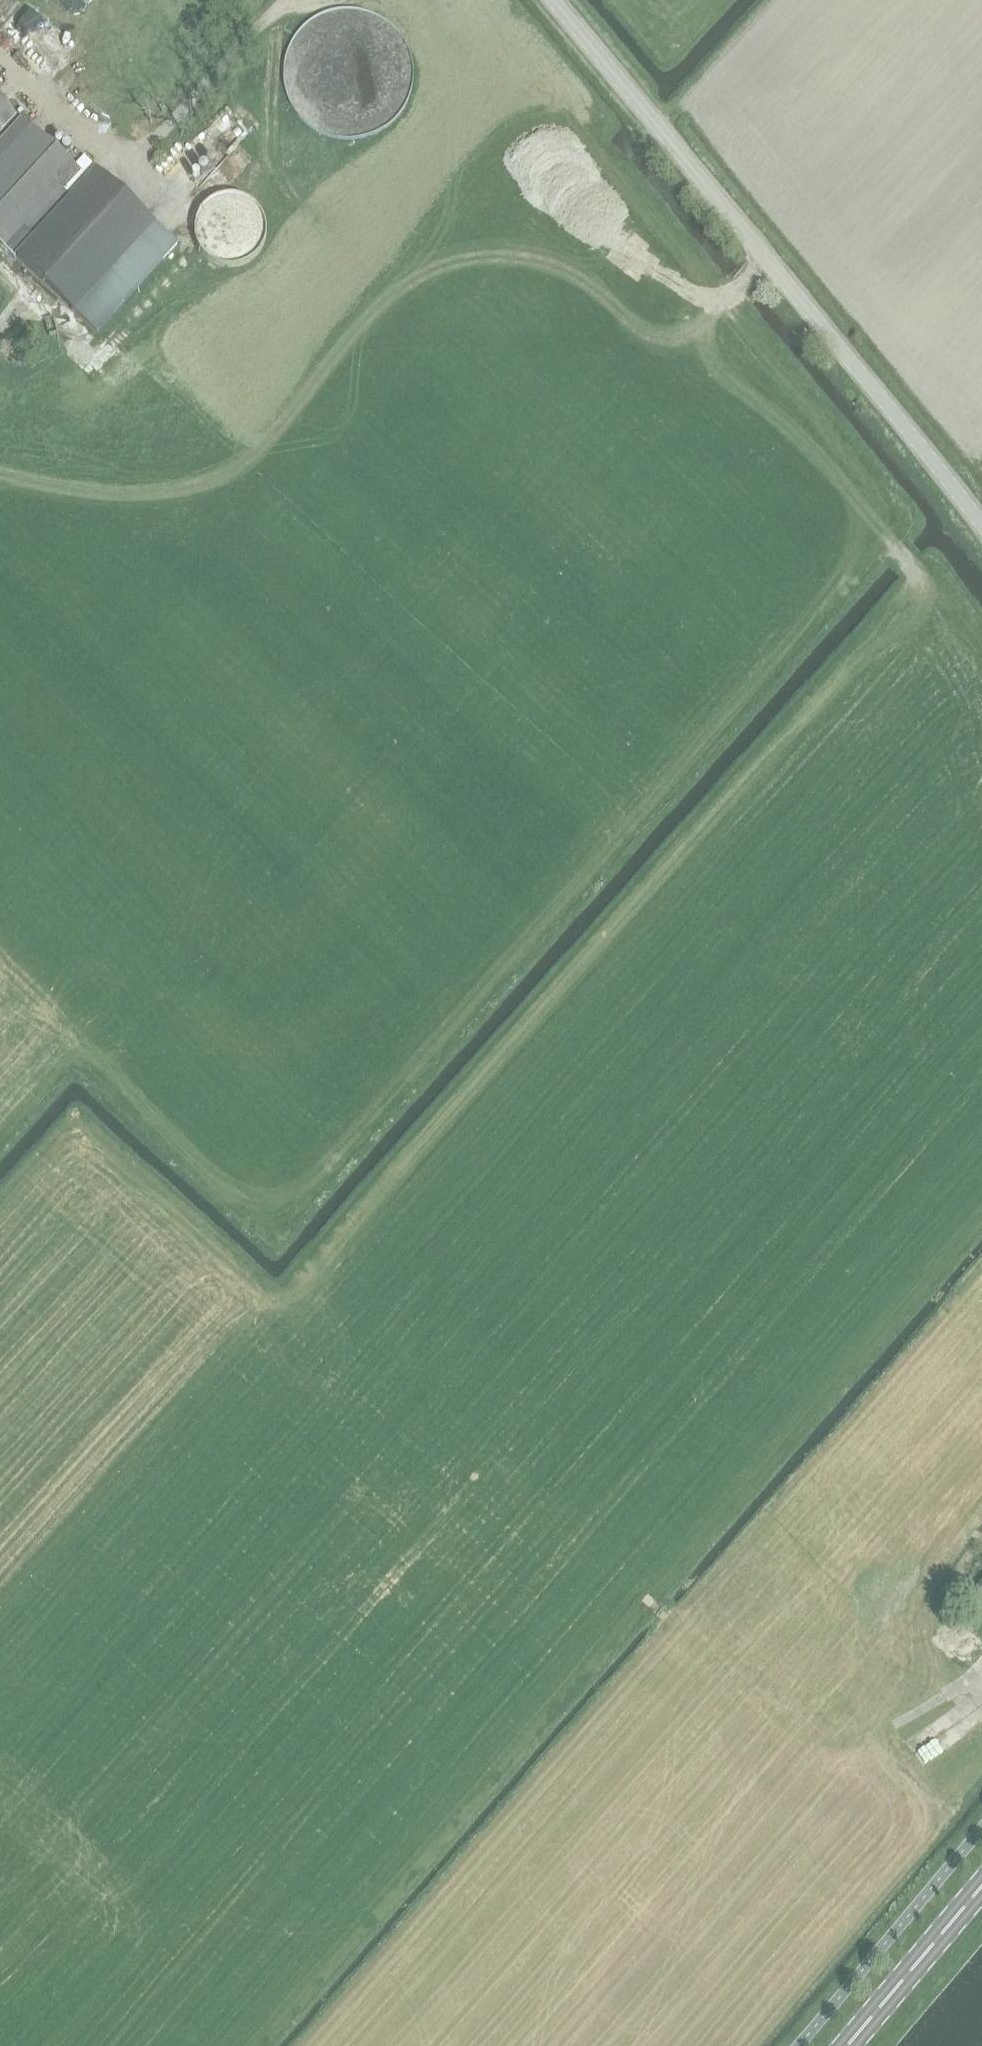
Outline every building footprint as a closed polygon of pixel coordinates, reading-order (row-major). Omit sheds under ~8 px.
[(407,105),(409,25),(306,22),(303,109),(322,110),(321,125),(383,126),(383,105),(407,105)] [(21,118),(0,98),(0,139),(21,118)] [(22,119),(0,142),(0,246),(73,314),(96,335),(178,245),(156,224),(85,159),(76,169),(22,119)] [(205,249),(260,250),(260,203),(206,202),(205,249)] [(970,1598),(981,1608),(981,1582),(970,1598)]
